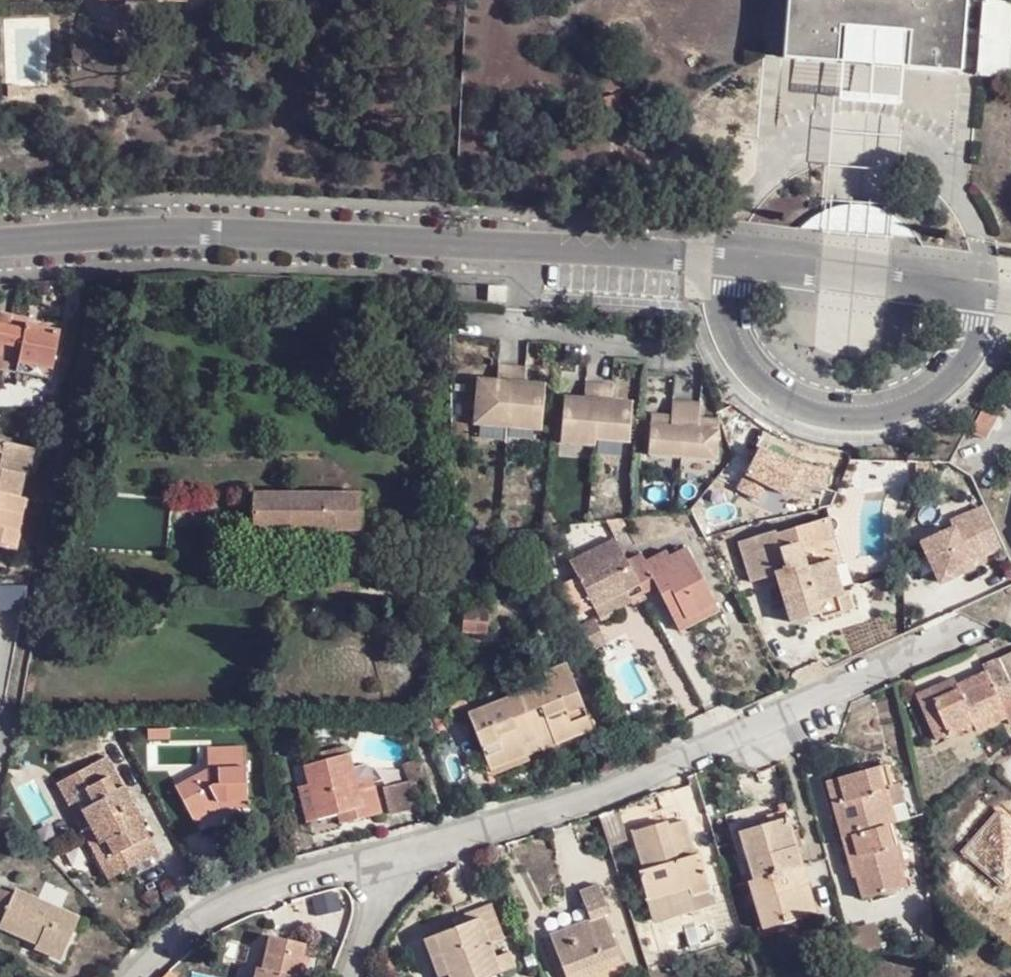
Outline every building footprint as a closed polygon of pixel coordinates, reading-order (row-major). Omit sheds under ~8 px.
[(910,71),(977,75),(982,2),(976,0),(791,0),(783,59),(839,65),(841,30),(911,35),(910,71)] [(1010,78),(1010,8),(995,7),(990,77),(1010,78)] [(11,322),(14,310),(0,307),(0,320),(11,322)] [(24,326),(26,320),(28,314),(14,310),(11,322),(24,326)] [(54,369),(62,329),(26,320),(24,326),(11,322),(0,320),(0,366),(19,370),(21,361),(54,369)] [(51,377),(54,369),(21,361),(19,370),(51,377)] [(475,432),(545,436),(546,388),(527,387),(528,373),(501,370),(500,385),(477,383),(475,432)] [(566,448),(632,452),(634,407),(616,406),(616,393),(586,391),(585,404),(569,403),(566,448)] [(724,424),(705,422),(706,408),(675,405),(674,420),(654,419),(651,459),(721,464),(724,424)] [(16,546),(27,500),(21,498),(27,475),(33,450),(0,441),(0,542),(16,546)] [(33,450),(27,475),(32,477),(39,452),(33,450)] [(943,492),(930,484),(921,500),(933,508),(943,492)] [(319,529),(362,529),(361,494),(251,494),(251,529),(289,530),(319,529)] [(967,516),(913,542),(935,586),(989,560),(967,516)] [(791,527),(796,542),(830,532),(825,517),(791,527)] [(804,568),(796,542),(791,527),(772,534),(770,530),(734,543),(747,584),(772,576),(788,622),(817,613),(819,620),(849,609),(844,592),(839,594),(828,561),(804,568)] [(642,599),(624,566),(614,546),(569,569),(593,614),(624,599),(631,612),(645,605),(642,599)] [(680,620),(711,606),(683,553),(668,562),(664,556),(645,566),(640,558),(624,566),(642,599),(654,593),(662,609),(672,604),(680,620)] [(617,619),(631,612),(624,599),(593,614),(601,631),(618,622),(617,619)] [(715,613),(711,606),(680,620),(672,604),(662,609),(674,632),(715,613)] [(490,611),(465,608),(463,628),(487,630),(490,611)] [(978,663),(982,671),(990,688),(1005,682),(994,656),(978,663)] [(550,731),(555,744),(592,730),(567,664),(543,672),(546,683),(518,693),(534,737),(550,731)] [(971,725),(972,730),(1002,717),(990,688),(982,671),(951,685),(955,693),(929,703),(933,712),(922,717),(933,740),(963,728),(971,725)] [(914,697),(922,717),(933,712),(929,703),(955,693),(951,685),(950,681),(914,697)] [(1005,682),(990,688),(1002,717),(1005,725),(1010,723),(1010,695),(1005,682)] [(524,741),(534,737),(518,693),(469,710),(490,768),(529,754),(524,741)] [(539,750),(555,744),(550,731),(534,737),(539,750)] [(539,750),(534,737),(524,741),(529,754),(539,750)] [(349,809),(353,822),(384,811),(374,782),(357,788),(345,752),(300,766),(307,785),(318,819),(337,813),(349,809)] [(212,804),(241,804),(243,756),(205,753),(205,770),(169,792),(185,819),(212,804)] [(84,828),(130,804),(120,784),(115,787),(100,758),(49,785),(75,833),(84,828)] [(864,899),(905,887),(892,846),(897,844),(892,825),(896,824),(885,788),(893,786),(887,765),(827,782),(853,880),(858,878),(864,899)] [(379,787),(386,816),(414,809),(407,780),(379,787)] [(307,823),(318,819),(307,785),(295,788),(307,823)] [(140,823),(130,804),(84,828),(100,858),(91,863),(101,880),(151,855),(135,826),(140,823)] [(342,825),(353,822),(349,809),(337,813),(342,825)] [(598,814),(604,847),(626,843),(619,810),(598,814)] [(774,910),(778,925),(811,915),(782,820),(736,835),(750,880),(744,882),(755,916),(774,910)] [(684,899),(705,893),(697,865),(689,867),(678,825),(662,830),(660,824),(627,834),(639,871),(632,873),(642,903),(682,891),(684,899)] [(84,828),(75,833),(91,863),(100,858),(84,828)] [(578,888),(588,919),(603,914),(604,918),(610,916),(599,882),(578,888)] [(4,916),(12,898),(0,892),(0,914),(4,916)] [(65,950),(79,920),(14,893),(12,898),(4,916),(0,926),(0,928),(38,943),(40,939),(65,950)] [(493,956),(488,940),(504,934),(492,900),(459,911),(462,920),(434,929),(447,968),(450,976),(480,976),(498,972),(493,956)] [(759,931),(778,925),(774,910),(755,916),(759,931)] [(593,973),(619,965),(604,918),(603,914),(588,919),(548,932),(563,976),(580,976),(593,973)] [(437,971),(447,968),(434,929),(425,932),(437,971)] [(61,960),(65,950),(40,939),(38,943),(36,950),(61,960)] [(309,952),(276,944),(269,976),(304,976),(309,952)] [(508,950),(493,956),(498,972),(513,967),(508,950)]
